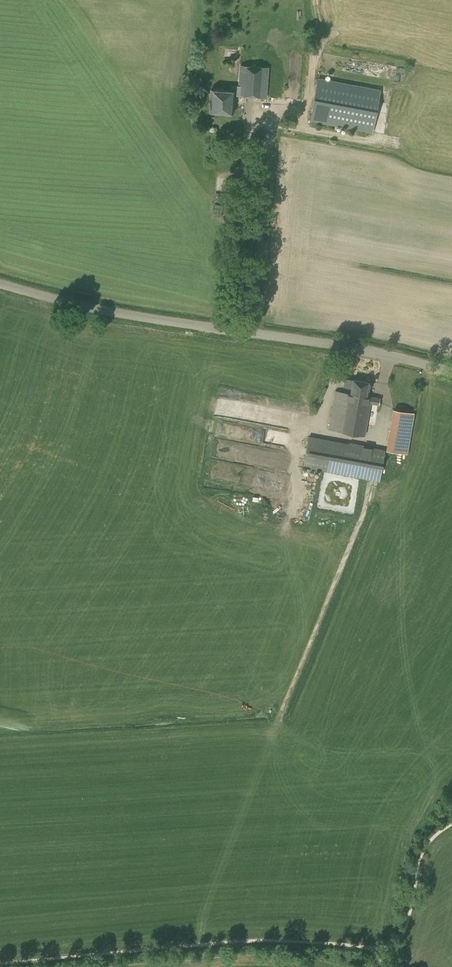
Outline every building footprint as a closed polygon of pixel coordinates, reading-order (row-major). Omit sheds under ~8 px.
[(238,95),(248,96),(264,97),(266,75),(269,75),(270,65),(271,52),(238,49),(236,73),(239,73),(238,87),(238,89),(238,95)] [(372,132),(380,90),(319,79),(311,120),(372,132)] [(235,94),(236,94),(236,89),(238,89),(238,87),(232,86),(231,91),(211,90),(210,111),(224,112),(225,114),(230,115),(230,114),(231,113),(233,113),(235,94)] [(351,388),(351,393),(335,390),(328,429),(365,435),(371,403),(379,404),(380,398),(366,395),(369,382),(353,379),(345,378),(343,386),(351,388)] [(289,426),(291,413),(258,407),(255,420),(289,426)] [(407,454),(415,412),(393,408),(386,450),(407,454)] [(349,444),(308,437),(303,467),(356,476),(379,480),(385,450),(361,446),(349,443),(349,444)] [(212,462),(210,480),(262,487),(264,469),(212,462)]
